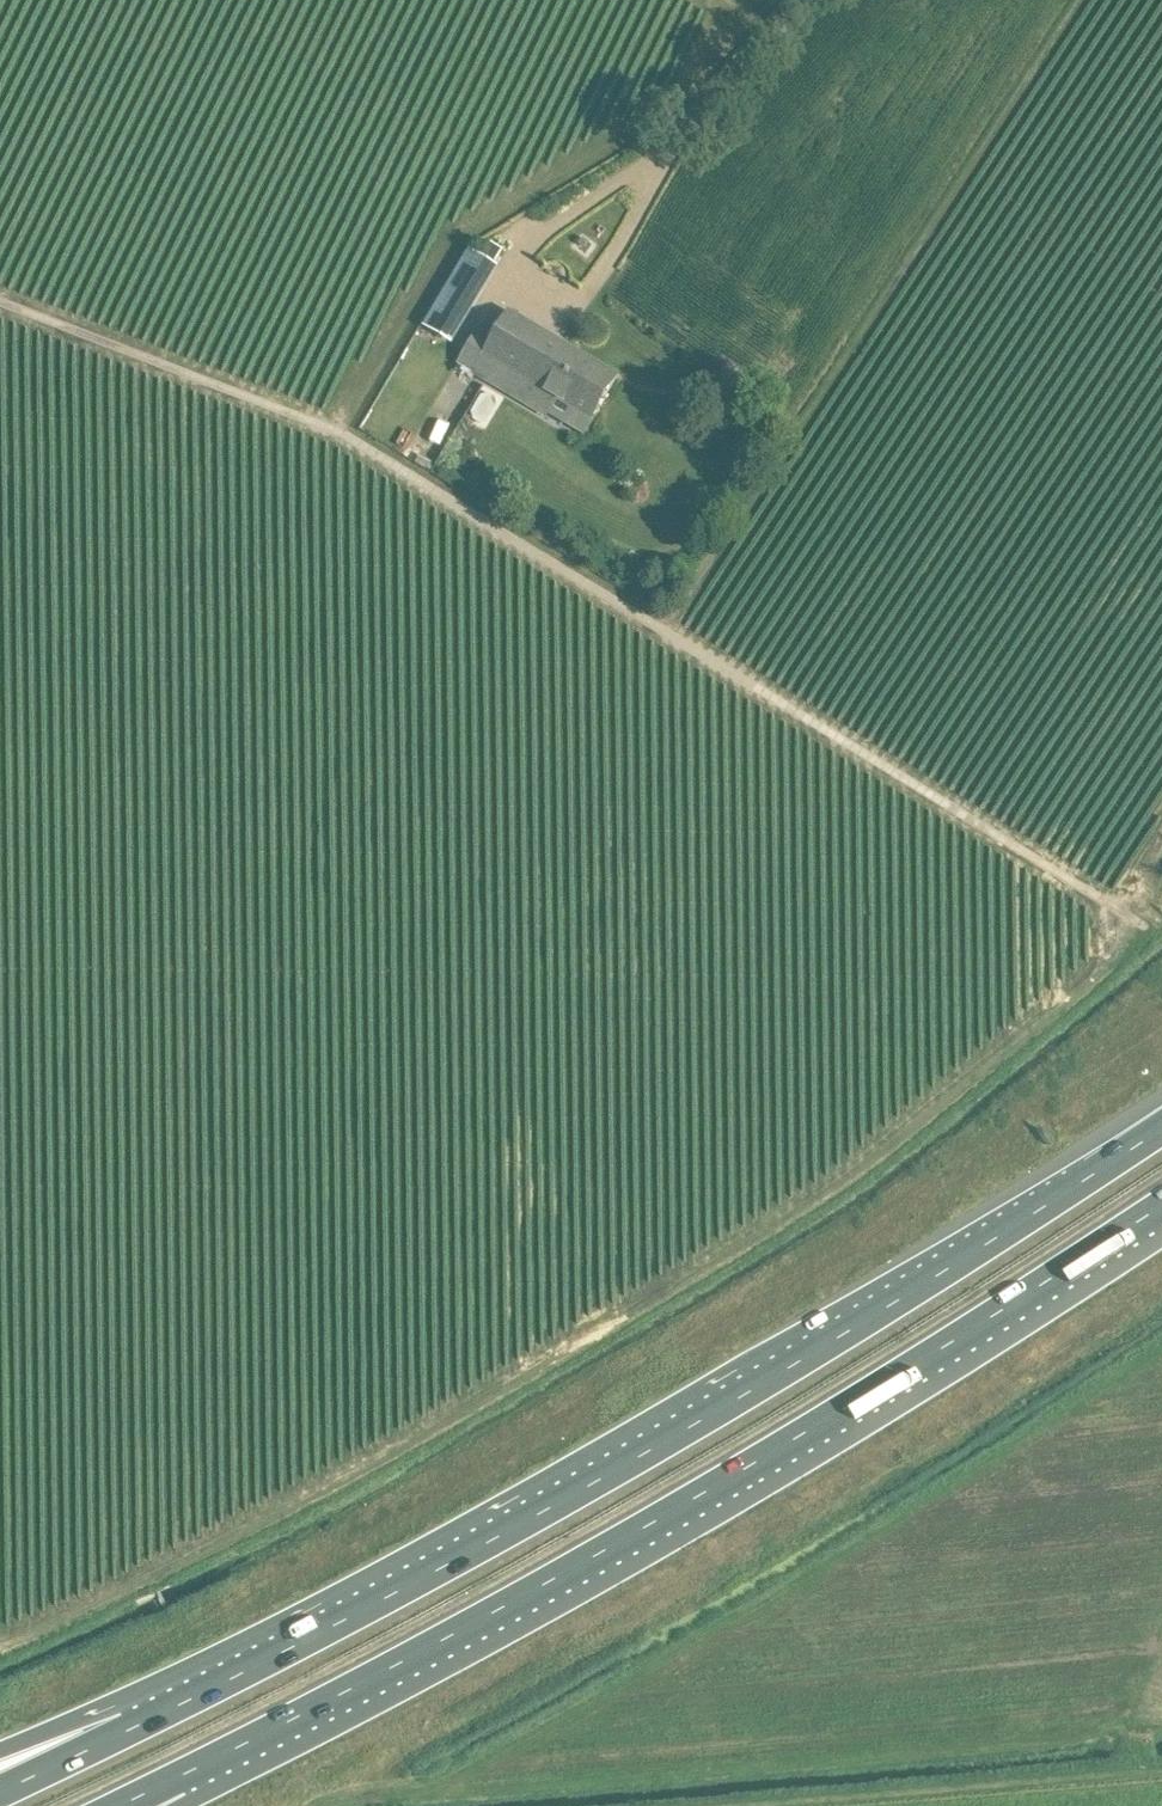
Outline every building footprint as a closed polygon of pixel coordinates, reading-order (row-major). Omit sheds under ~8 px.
[(498,266),(495,264),(500,255),(487,247),(481,256),(470,249),(437,304),(429,316),(453,330),(460,318),(464,321),(498,266)] [(556,398),(592,419),(617,377),(509,313),(493,340),(478,331),(459,363),(546,414),(556,398)] [(439,413),(424,437),(443,449),(459,425),(439,413)]
